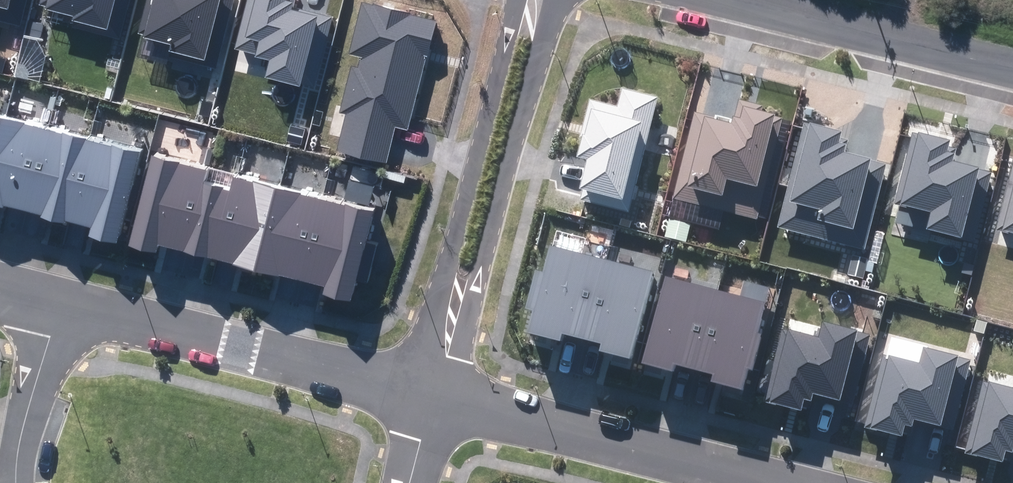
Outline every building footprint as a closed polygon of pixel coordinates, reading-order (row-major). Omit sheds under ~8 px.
[(24,19),(29,0),(0,0),(0,13),(24,19)] [(124,32),(132,0),(51,0),(76,6),(73,19),(124,32)] [(220,60),(235,0),(145,0),(140,17),(152,20),(150,27),(177,34),(174,49),(220,60)] [(334,11),(322,8),(322,6),(316,5),(297,0),(249,0),(239,40),(260,45),(259,48),(273,51),(269,68),(317,79),(334,11)] [(388,154),(394,133),(398,119),(410,122),(430,48),(431,49),(440,13),(408,5),(390,0),(365,0),(353,47),(365,50),(362,61),(356,60),(344,105),(352,107),(342,142),(388,154)] [(584,196),(630,208),(658,96),(625,88),(621,105),(592,98),(585,124),(590,125),(588,134),(586,132),(580,157),(590,159),(586,174),(583,187),(586,188),(584,196)] [(677,196),(760,216),(784,115),(763,110),(765,102),(741,96),(736,119),(718,115),(698,110),(677,196)] [(53,118),(7,107),(0,135),(0,193),(12,197),(13,195),(32,200),(53,118)] [(74,210),(94,129),(53,118),(32,200),(51,204),(51,206),(74,212),(74,210)] [(779,224),(866,247),(888,162),(861,155),(846,151),(850,137),(843,135),(844,130),(806,120),(779,224)] [(97,224),(124,231),(146,142),(94,129),(74,210),(99,217),(97,224)] [(976,240),(995,169),(974,164),(954,158),(958,145),(951,143),(952,139),(921,131),(921,132),(914,130),(894,203),(901,204),(897,219),(976,240)] [(210,171),(213,159),(159,145),(136,234),(163,241),(165,234),(176,237),(176,235),(192,239),(210,171)] [(996,226),(1012,230),(1012,162),(996,226)] [(284,177),(241,165),(237,178),(219,246),(263,258),(284,177)] [(237,178),(210,171),(192,239),(219,246),(237,178)] [(328,189),(284,177),(263,258),(307,269),(328,189)] [(377,202),(328,189),(307,269),(331,275),(329,282),(357,289),(361,272),(369,274),(379,237),(369,234),(377,202)] [(604,257),(553,244),(546,269),(540,268),(530,306),(538,309),(532,330),(565,339),(567,332),(578,335),(583,336),(604,257)] [(634,358),(658,271),(604,257),(583,336),(598,340),(606,343),(604,350),(634,358)] [(688,364),(698,367),(718,289),(694,282),(693,285),(667,278),(646,361),(676,368),(678,362),(688,364)] [(718,289),(698,367),(707,369),(718,372),(716,379),(746,387),(768,302),(718,289)] [(765,398),(803,407),(806,396),(813,398),(815,390),(833,395),(853,400),(871,333),(859,329),(859,328),(824,319),(820,335),(784,326),(765,398)] [(872,425),(902,433),(905,420),(913,422),(915,415),(935,420),(953,425),(970,357),(961,354),(961,353),(925,344),(921,359),(890,351),(887,363),(871,359),(856,419),(873,423),(872,425)] [(1005,459),(1007,447),(1012,449),(1012,385),(983,378),(980,391),(970,389),(957,443),(973,447),(972,451),(1005,459)]
